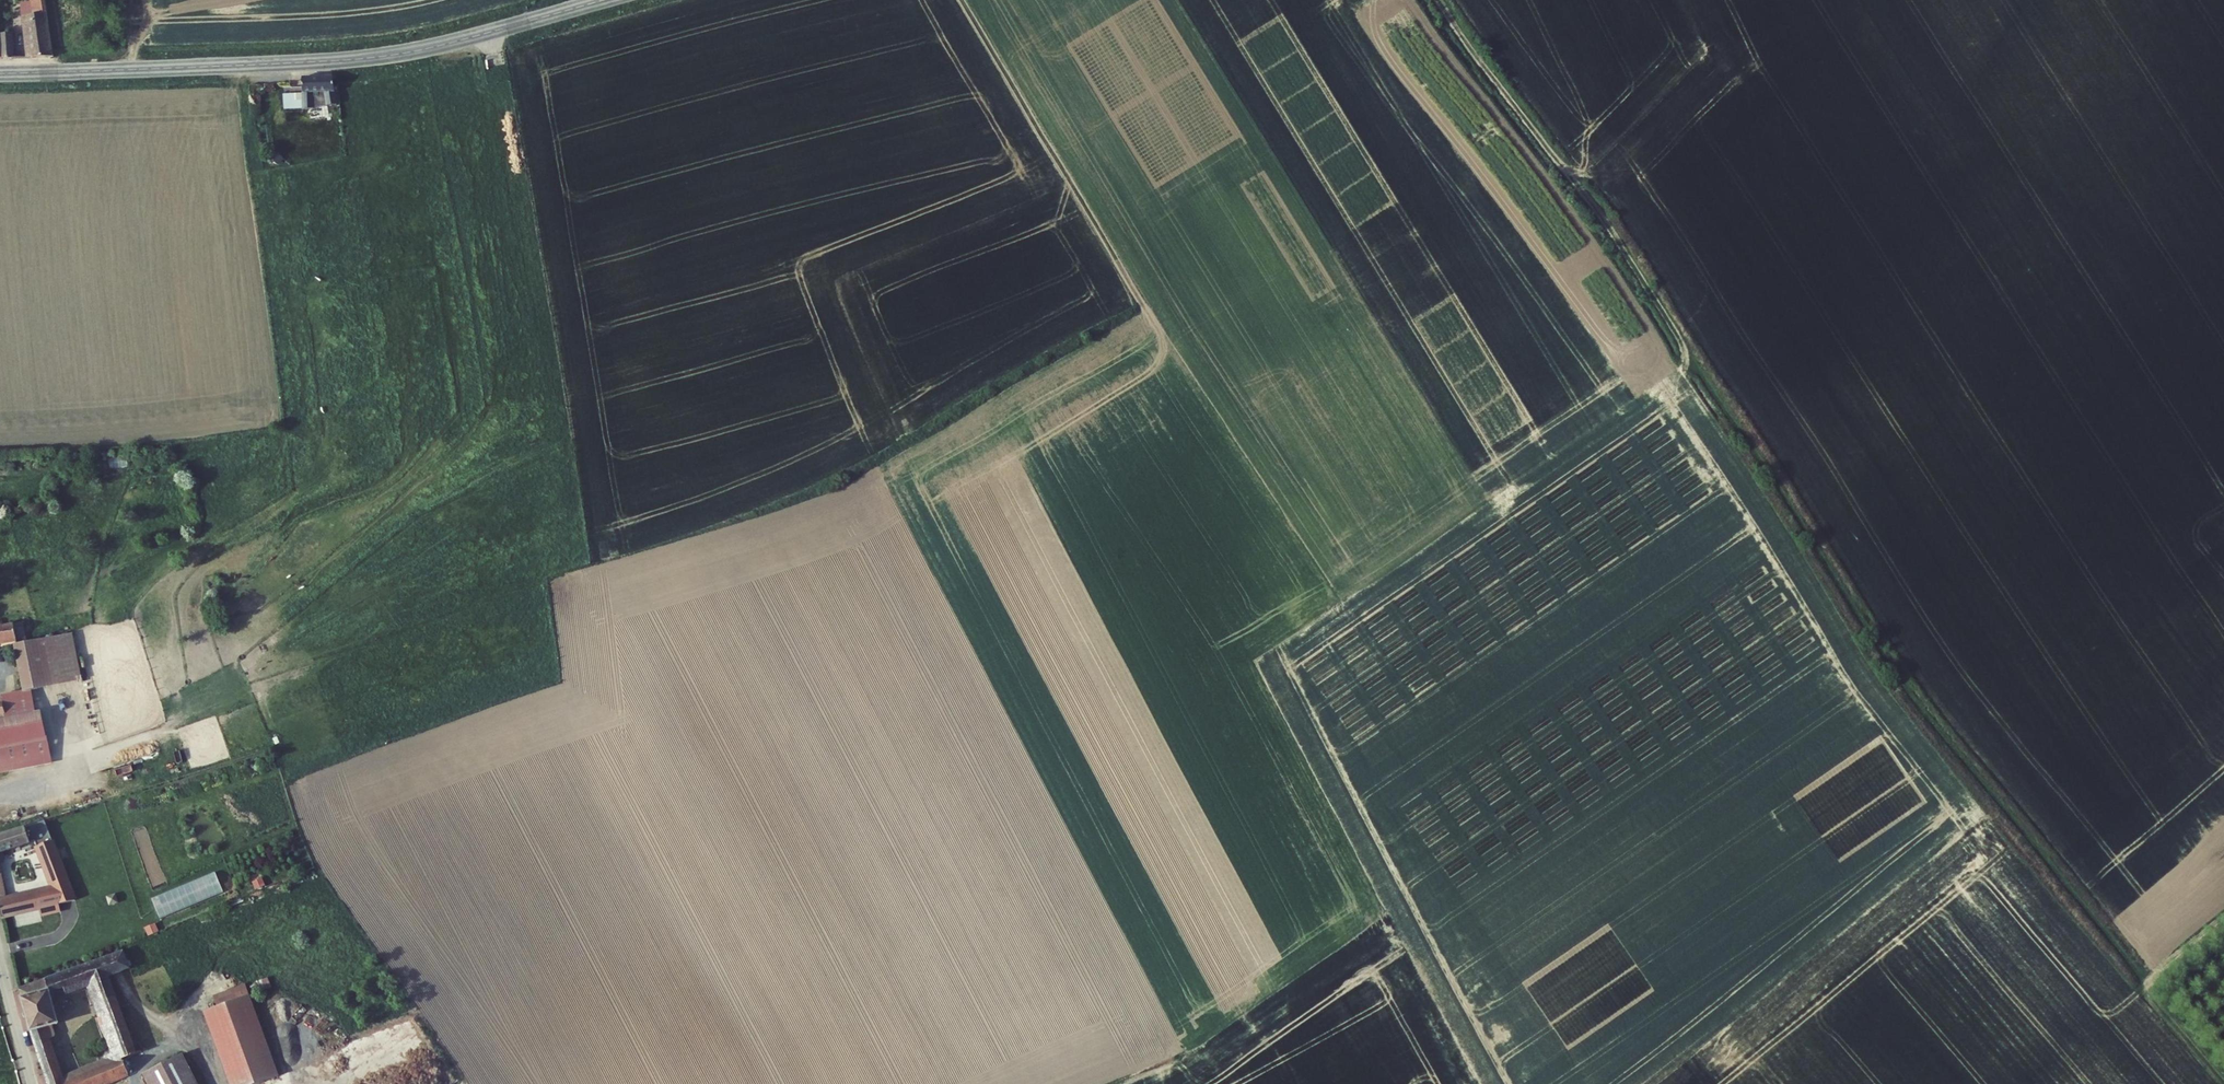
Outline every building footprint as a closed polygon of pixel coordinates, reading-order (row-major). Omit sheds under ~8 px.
[(9,56),(5,0),(2,0),(0,0),(0,56),(9,56)] [(9,56),(20,55),(17,17),(30,16),(34,55),(58,54),(51,0),(5,0),(9,56)] [(334,77),(304,78),(309,107),(319,106),(317,97),(329,95),(330,104),(338,103),(334,77)] [(291,109),(301,109),(301,87),(290,87),(291,109)] [(10,642),(20,691),(42,686),(32,636),(27,637),(24,622),(0,627),(0,644),(10,642)] [(67,628),(32,636),(42,686),(77,679),(67,628)] [(42,686),(20,691),(21,695),(23,704),(45,700),(42,686)] [(25,715),(23,704),(21,695),(0,699),(0,720),(25,715)] [(0,720),(0,773),(50,762),(40,712),(25,715),(0,720)] [(45,814),(0,830),(0,861),(3,860),(0,849),(37,837),(53,875),(69,870),(45,814)] [(4,911),(55,898),(51,886),(33,891),(33,888),(26,890),(25,888),(10,892),(5,870),(0,872),(0,894),(4,911)] [(51,886),(55,898),(77,890),(69,870),(53,875),(56,884),(51,886)] [(151,897),(159,919),(224,893),(216,872),(151,897)] [(20,986),(47,1083),(101,1083),(122,1075),(116,1058),(135,1051),(112,973),(133,966),(125,947),(20,986)] [(223,1083),(249,1083),(272,1077),(248,996),(200,1011),(223,1083)] [(134,1075),(138,1083),(188,1083),(176,1057),(134,1075)]
